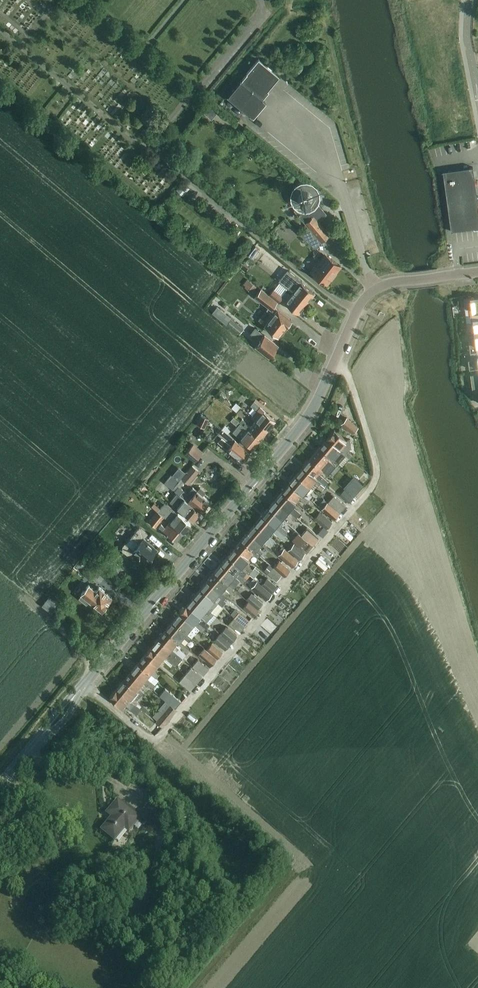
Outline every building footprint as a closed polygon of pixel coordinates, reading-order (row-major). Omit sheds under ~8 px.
[(267,91),(279,77),(258,59),(246,74),(247,74),(241,81),(240,79),(239,80),(240,81),(228,96),(227,95),(226,96),(252,118),(253,117),(266,102),(266,101),(261,97),(267,91)] [(477,227),(477,207),(473,167),(442,171),(451,231),(477,227)] [(183,195),(186,191),(188,189),(182,184),(177,190),(183,195)] [(312,193),(311,192),(310,191),(308,190),(307,189),(305,189),(303,189),(301,190),(300,191),(299,192),(298,193),(297,195),(297,197),(297,199),(298,200),(299,201),(300,202),(301,203),(302,204),(303,204),(295,210),(309,227),(300,235),(315,249),(321,242),(329,235),(317,221),(325,214),(312,198),(313,197),(313,196),(312,194),(312,193)] [(191,191),(186,196),(194,202),(198,197),(191,191)] [(255,243),(251,248),(256,253),(260,248),(255,243)] [(247,256),(253,260),(257,255),(252,250),(247,256)] [(340,266),(324,254),(310,272),(327,284),(340,266)] [(252,270),(246,274),(253,284),(259,281),(252,270)] [(292,292),(306,303),(314,293),(295,278),(289,285),(295,289),(292,292)] [(247,280),(243,284),(246,286),(245,287),(251,292),(256,287),(247,280)] [(277,301),(269,295),(261,289),(255,297),(268,307),(266,310),(258,320),(264,325),(278,336),(279,335),(281,335),(284,332),(283,330),(291,320),(273,306),(277,301)] [(285,292),(282,296),(273,289),(269,295),(277,301),(278,302),(280,299),(298,313),(306,303),(292,292),(290,295),(285,292)] [(470,315),(477,314),(477,297),(463,299),(464,308),(469,308),(470,315)] [(225,316),(221,320),(226,324),(230,318),(231,318),(227,314),(225,316)] [(470,315),(471,323),(466,323),(467,332),(477,331),(477,314),(470,315)] [(243,329),(230,318),(226,324),(239,335),(243,329)] [(269,357),(278,346),(264,335),(264,336),(255,329),(251,333),(260,340),(256,346),(269,357)] [(468,335),(470,352),(477,351),(477,334),(468,335)] [(470,352),(471,359),(468,359),(469,369),(477,368),(477,351),(470,352)] [(215,396),(228,409),(232,405),(218,392),(215,396)] [(274,422),(263,412),(264,411),(254,401),(250,405),(256,410),(250,417),(255,420),(267,430),(274,422)] [(236,412),(241,407),(235,403),(231,408),(236,412)] [(200,415),(196,425),(205,429),(209,419),(200,415)] [(259,439),(247,429),(244,426),(232,417),(229,420),(237,426),(232,432),(240,438),(237,442),(249,452),(259,439)] [(340,424),(352,434),(358,427),(347,417),(340,424)] [(259,439),(267,430),(255,420),(247,429),(259,439)] [(225,426),(222,429),(227,434),(230,430),(225,426)] [(237,442),(227,434),(222,429),(221,429),(217,433),(231,445),(227,449),(242,461),(249,452),(237,442)] [(350,439),(346,440),(334,430),(326,439),(344,454),(349,458),(352,455),(348,451),(350,447),(350,439)] [(349,458),(344,454),(326,439),(319,448),(332,459),(342,467),(349,458)] [(194,443),(185,453),(195,461),(203,451),(194,443)] [(330,462),(332,459),(319,448),(309,459),(323,470),(328,474),(335,466),(330,462)] [(319,474),(323,470),(309,459),(302,467),(326,487),(329,483),(319,474)] [(181,478),(188,484),(198,472),(191,466),(181,478)] [(323,490),(326,487),(302,467),(295,476),(309,487),(312,490),(316,485),(323,490)] [(340,485),(354,496),(363,485),(354,477),(347,471),(345,474),(351,479),(349,482),(345,479),(340,485)] [(152,490),(158,483),(146,473),(140,481),(152,490)] [(170,475),(164,483),(171,489),(175,485),(178,481),(170,475)] [(312,490),(309,487),(295,476),(289,483),(308,500),(311,496),(309,494),(312,490)] [(360,481),(366,486),(370,482),(364,476),(360,481)] [(305,504),(308,500),(289,483),(282,491),(295,503),(299,498),(305,504)] [(177,486),(177,487),(175,485),(171,489),(176,493),(187,502),(199,512),(208,501),(202,495),(204,492),(199,488),(197,491),(192,487),(187,494),(177,486)] [(339,495),(348,503),(354,497),(344,489),(339,495)] [(292,506),(295,503),(282,491),(275,500),(296,518),(300,513),(292,506)] [(192,521),(199,512),(187,502),(176,493),(169,502),(192,521)] [(333,496),(327,502),(339,513),(345,506),(333,496)] [(339,513),(323,499),(317,506),(334,519),(339,513)] [(293,521),(296,518),(275,500),(268,508),(281,519),(282,518),(285,514),(293,521)] [(157,512),(170,523),(182,533),(190,524),(177,513),(176,514),(170,509),(170,508),(164,503),(157,512)] [(284,520),(282,518),(281,519),(268,508),(261,516),(278,530),(287,538),(284,535),(287,532),(277,524),(280,520),(282,522),(284,520)] [(163,517),(157,512),(148,523),(154,528),(163,517)] [(319,512),(314,518),(326,529),(331,522),(319,512)] [(283,542),(287,538),(278,530),(261,516),(254,524),(267,535),(271,531),(283,542)] [(175,542),(182,533),(170,523),(165,529),(161,525),(158,528),(175,542)] [(275,541),(267,535),(254,524),(247,532),(261,543),(264,540),(271,546),(275,541)] [(156,550),(152,547),(153,546),(147,541),(146,542),(143,539),(147,534),(138,527),(129,537),(122,546),(122,550),(127,554),(131,553),(133,550),(147,561),(148,560),(149,561),(152,557),(151,556),(156,550)] [(322,537),(327,532),(328,531),(323,527),(318,533),(322,537)] [(312,546),(306,529),(300,535),(312,546)] [(257,548),(261,543),(247,532),(241,540),(259,555),(262,552),(257,548)] [(300,535),(298,533),(292,540),(307,552),(312,546),(300,535)] [(259,555),(241,540),(234,548),(248,559),(252,554),(256,558),(259,555)] [(299,560),(304,553),(293,544),(288,551),(299,560)] [(245,563),(248,559),(234,548),(227,556),(241,567),(246,572),(248,574),(252,569),(245,563)] [(278,556),(292,567),(297,561),(284,550),(278,556)] [(115,573),(121,566),(107,555),(101,562),(115,573)] [(246,572),(241,567),(227,556),(221,564),(240,580),(243,583),(246,579),(243,577),(246,572)] [(273,567),(283,576),(284,577),(290,570),(279,561),(273,567)] [(93,566),(92,566),(89,564),(85,568),(88,571),(85,575),(92,581),(96,577),(97,578),(101,573),(93,566)] [(233,588),(240,580),(221,564),(214,572),(227,584),(233,588)] [(282,575),(269,564),(264,570),(277,581),(282,575)] [(223,588),(227,584),(214,572),(207,580),(226,596),(229,593),(223,588)] [(267,578),(263,582),(258,578),(258,579),(253,576),(252,577),(270,592),(276,586),(267,578)] [(223,599),(226,596),(207,580),(200,588),(217,603),(221,606),(225,601),(223,599)] [(99,587),(96,591),(88,585),(81,594),(82,595),(79,598),(86,603),(89,600),(101,611),(102,609),(104,610),(107,606),(106,605),(112,598),(99,587)] [(271,594),(261,585),(255,591),(266,600),(271,594)] [(210,611),(217,603),(200,588),(193,597),(213,614),(213,613),(210,611)] [(263,603),(251,593),(246,599),(258,609),(263,603)] [(48,597),(42,606),(51,613),(55,608),(55,602),(48,597)] [(210,618),(213,614),(193,597),(186,605),(200,616),(203,612),(210,618)] [(243,607),(253,615),(258,610),(248,602),(243,607)] [(196,621),(200,616),(186,605),(179,613),(193,625),(198,629),(202,632),(205,628),(196,621)] [(234,617),(245,626),(249,621),(239,612),(234,617)] [(198,629),(193,625),(179,613),(173,621),(190,636),(191,637),(198,629)] [(239,633),(245,626),(234,617),(228,624),(239,633)] [(187,640),(190,636),(173,621),(166,630),(178,640),(179,641),(183,636),(187,640)] [(220,633),(230,643),(236,636),(226,627),(220,633)] [(174,644),(178,640),(166,630),(159,638),(175,652),(182,658),(186,654),(174,644)] [(224,649),(230,643),(220,633),(214,640),(224,649)] [(173,654),(175,652),(159,638),(151,646),(172,664),(174,666),(177,662),(166,653),(169,650),(173,654)] [(222,652),(211,643),(206,649),(217,658),(222,652)] [(170,666),(172,664),(151,646),(145,655),(157,665),(162,659),(170,666)] [(216,659),(206,650),(204,648),(198,655),(206,661),(205,662),(210,667),(216,659)] [(152,671),(157,665),(145,655),(138,663),(150,673),(155,678),(158,674),(154,671),(154,672),(152,671)] [(208,668),(197,659),(192,666),(203,675),(208,668)] [(146,678),(150,673),(138,663),(131,671),(143,682),(151,688),(154,685),(146,678)] [(190,668),(185,674),(195,683),(201,677),(190,668)] [(138,688),(143,682),(131,671),(123,680),(136,690),(141,695),(143,692),(138,688)] [(195,683),(185,674),(178,682),(189,691),(190,691),(195,683)] [(131,696),(136,690),(123,680),(116,688),(136,705),(138,702),(131,696)] [(141,709),(136,705),(116,688),(109,697),(121,708),(125,703),(130,708),(127,711),(134,717),(141,709)] [(181,701),(165,688),(159,695),(165,700),(175,708),(181,701)] [(176,709),(175,708),(165,700),(158,709),(169,718),(176,709)] [(169,718),(158,709),(153,715),(163,724),(169,718)] [(124,831),(128,834),(140,819),(124,805),(122,807),(117,803),(108,813),(114,818),(112,821),(111,820),(101,833),(114,843),(124,831)] [(157,829),(164,819),(149,807),(141,816),(157,829)] [(144,942),(135,933),(132,938),(141,946),(144,942)]
